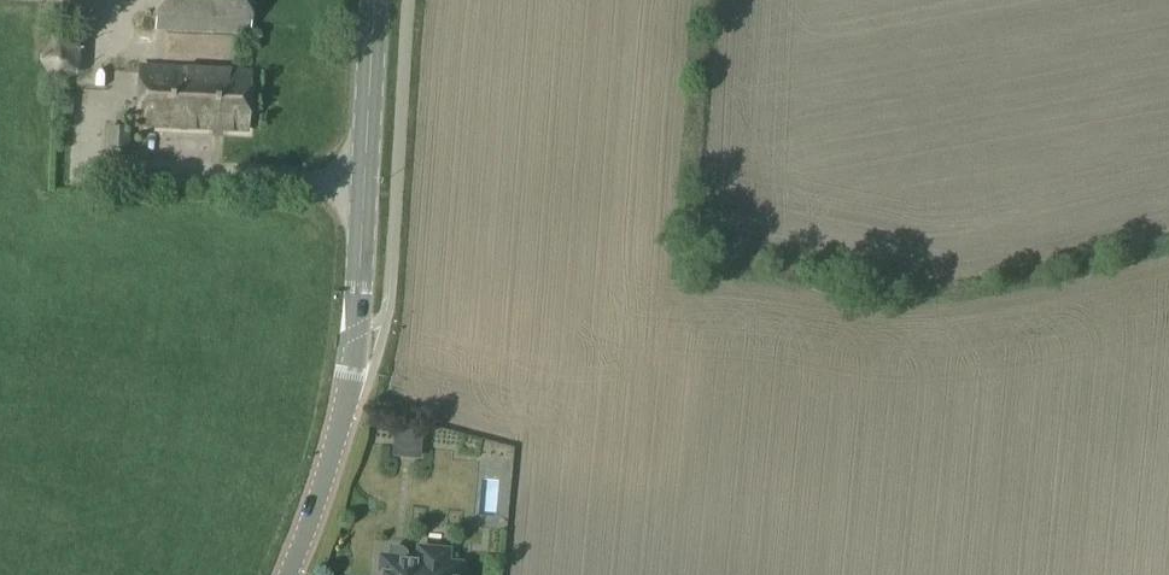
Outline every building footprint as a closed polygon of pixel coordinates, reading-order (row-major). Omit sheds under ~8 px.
[(157,29),(249,33),(251,0),(158,0),(157,29)] [(140,69),(138,129),(247,132),(249,72),(140,69)] [(108,134),(107,158),(127,158),(127,135),(108,134)] [(386,574),(462,574),(463,568),(450,566),(451,554),(425,551),(424,563),(411,561),(412,556),(410,552),(406,548),(401,548),(396,550),(393,554),(393,559),(388,558),(386,574)]
